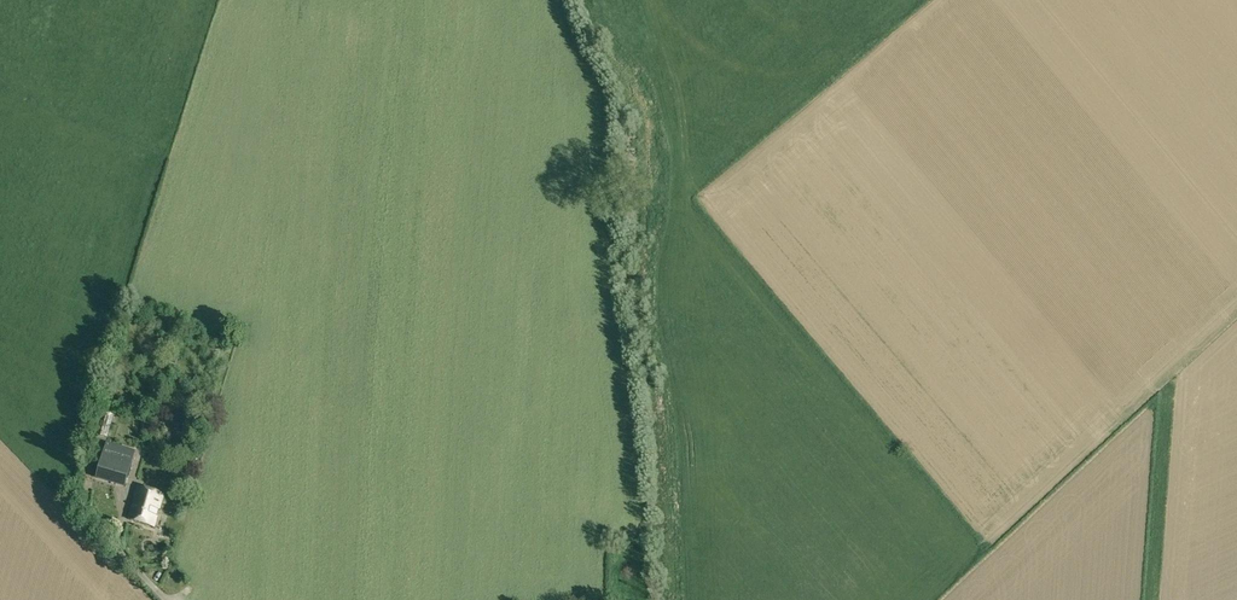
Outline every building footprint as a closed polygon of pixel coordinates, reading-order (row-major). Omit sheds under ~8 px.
[(178,357),(166,354),(162,369),(173,372),(178,357)] [(107,437),(114,415),(106,413),(100,435),(107,437)] [(145,421),(156,424),(157,418),(147,415),(145,421)] [(135,451),(107,443),(97,477),(125,486),(135,451)] [(138,487),(128,519),(155,527),(164,495),(138,487)]
